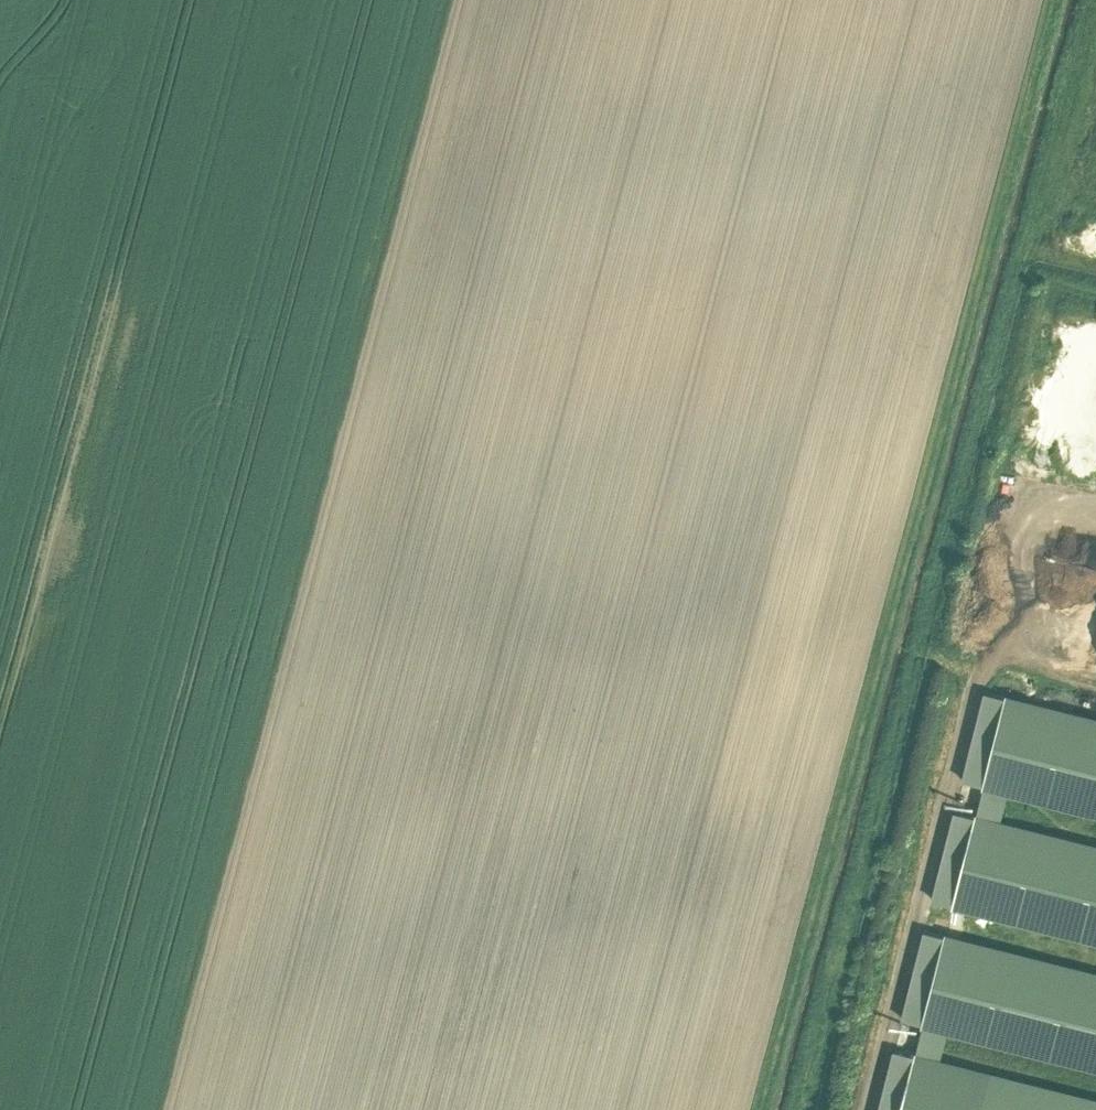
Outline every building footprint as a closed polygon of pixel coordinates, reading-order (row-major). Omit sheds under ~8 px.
[(1040,558),(1028,608),(1064,617),(1071,585),(1076,586),(1081,567),(1040,558)] [(1095,669),(1095,645),(1089,644),(1084,667),(1095,669)] [(1095,809),(1095,711),(1003,687),(980,779),(1095,809)] [(949,901),(1095,938),(1095,840),(972,809),(949,901)] [(1095,1064),(1095,967),(943,928),(919,1020),(1095,1064)] [(897,1109),(1095,1109),(1095,1092),(914,1045),(897,1109)]
